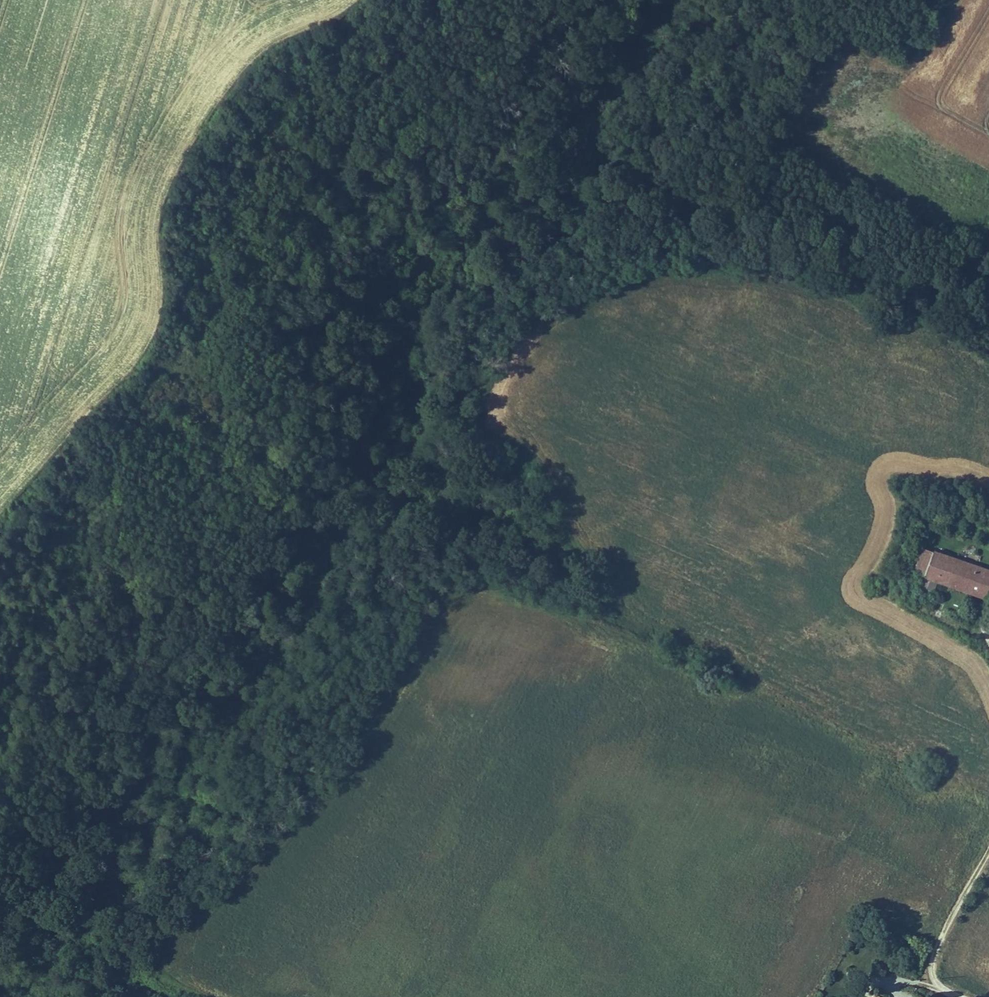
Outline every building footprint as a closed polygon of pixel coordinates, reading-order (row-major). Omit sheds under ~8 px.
[(920,583),(927,557),(915,553),(908,579),(920,583)] [(973,598),(981,574),(927,557),(920,583),(973,598)] [(981,574),(973,598),(987,602),(988,595),(988,576),(981,574)] [(945,612),(945,622),(961,622),(961,612),(945,612)]
